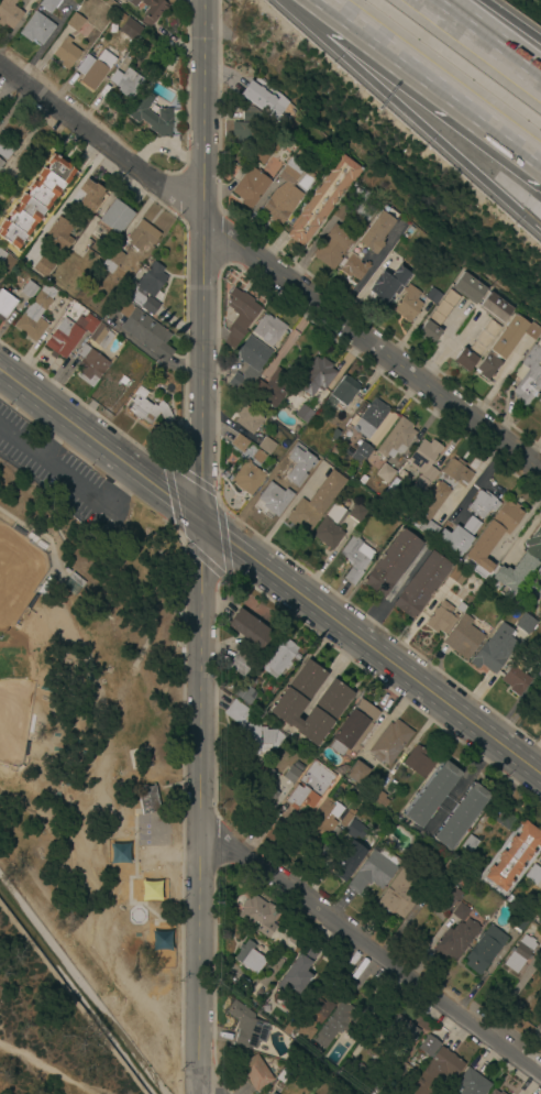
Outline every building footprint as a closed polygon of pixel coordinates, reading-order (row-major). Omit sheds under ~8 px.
[(2,26),(0,24),(0,2),(1,0),(4,0),(18,0),(13,6),(24,13),(11,30),(4,24),(2,26)] [(37,6),(42,0),(59,0),(49,14),(37,6)] [(135,8),(125,0),(161,0),(167,4),(150,29),(140,22),(145,14),(144,14),(147,9),(139,2),(135,8)] [(33,40),(30,43),(19,34),(35,11),(55,26),(41,46),(33,40)] [(76,33),(65,25),(74,12),(85,21),(76,33)] [(119,34),(138,39),(141,24),(122,19),(119,34)] [(59,65),(62,63),(52,55),(66,36),(73,41),(69,44),(81,53),(67,70),(59,65)] [(93,91),(79,81),(82,76),(76,70),(87,55),(95,61),(102,50),(117,59),(117,61),(93,91)] [(146,81),(131,102),(117,91),(118,88),(108,81),(115,70),(122,75),(128,68),(146,81)] [(289,102),(275,122),(240,95),(251,80),(253,83),(256,78),(289,102)] [(148,105),(150,106),(148,107),(151,105),(157,109),(172,109),(172,110),(180,110),(180,133),(170,133),(170,138),(156,138),(156,135),(147,129),(148,127),(140,120),(137,124),(126,116),(146,91),(154,98),(148,105)] [(261,142),(236,141),(236,136),(232,136),(232,122),(242,122),(243,106),(252,107),(262,114),(261,142)] [(7,161),(0,156),(0,143),(2,140),(15,149),(7,161)] [(263,166),(251,156),(260,144),(272,154),(263,166)] [(353,183),(350,179),(342,192),(332,206),(331,206),(321,219),(322,219),(302,247),(300,244),(299,245),(288,238),(289,238),(286,236),(291,228),(289,228),(300,211),(305,205),(306,206),(313,196),(312,195),(317,188),(318,189),(322,183),(321,183),(325,176),(327,177),(330,173),(328,172),(341,154),(362,169),(353,183)] [(1,230),(0,229),(0,225),(4,220),(7,222),(11,217),(9,215),(14,206),(18,208),(20,205),(18,203),(24,194),(26,196),(29,192),(27,190),(34,180),(36,183),(40,178),(36,177),(43,168),(45,169),(48,166),(47,164),(54,155),(75,172),(18,250),(0,237),(0,231),(1,230)] [(278,228),(267,219),(270,216),(261,209),(274,189),(285,183),(276,176),(288,161),(302,171),(290,186),(302,195),(278,228)] [(250,211),(241,204),(242,201),(231,193),(250,166),(270,183),(250,211)] [(307,193),(297,185),(306,172),(317,180),(307,193)] [(82,194),(76,205),(91,214),(105,191),(84,178),(76,190),(82,194)] [(366,223),(352,212),(361,200),(358,199),(363,192),(369,196),(365,203),(375,210),(366,223)] [(118,237),(97,221),(113,198),(134,215),(118,237)] [(382,248),(379,247),(374,254),(367,250),(358,262),(362,265),(364,262),(365,263),(366,262),(369,263),(368,265),(368,266),(357,281),(351,275),(349,277),(338,270),(341,266),(338,264),(342,259),(345,261),(351,254),(349,252),(385,205),(398,215),(394,220),(395,221),(382,238),(383,239),(380,242),(383,243),(382,244),(383,245),(382,248)] [(55,243),(53,247),(44,240),(46,237),(45,236),(58,217),(74,227),(67,236),(74,239),(66,251),(55,243)] [(159,234),(156,239),(157,240),(155,242),(154,241),(151,247),(145,241),(137,252),(126,243),(129,240),(125,238),(131,230),(132,230),(140,219),(159,234)] [(346,251),(345,250),(340,258),(341,259),(332,271),(312,256),(321,243),(320,242),(333,225),(354,240),(346,251)] [(110,275),(99,267),(113,248),(124,255),(110,275)] [(8,275),(0,269),(0,265),(1,263),(0,262),(0,249),(18,262),(8,275)] [(32,267),(42,254),(54,263),(44,276),(32,267)] [(152,298),(146,294),(145,295),(159,305),(151,316),(129,299),(135,291),(134,291),(136,287),(134,286),(153,261),(163,269),(161,273),(166,277),(152,298)] [(400,286),(398,285),(388,298),(391,300),(384,310),(373,302),(374,299),(372,298),(374,295),(366,291),(382,271),(389,276),(398,265),(410,274),(400,286)] [(476,304),(453,287),(464,272),(487,289),(476,304)] [(31,299),(20,292),(27,281),(38,288),(31,299)] [(40,316),(48,322),(46,325),(47,325),(34,343),(13,327),(23,313),(24,313),(45,283),(57,292),(40,316)] [(409,325),(393,313),(406,294),(404,292),(409,285),(421,294),(417,300),(422,305),(409,324),(409,325)] [(434,305),(424,297),(432,287),(442,295),(434,305)] [(247,298),(249,296),(254,300),(252,302),(262,308),(245,330),(246,331),(233,350),(223,343),(228,332),(225,331),(238,315),(235,313),(234,314),(231,311),(234,307),(229,303),(230,300),(227,298),(234,288),(247,298)] [(3,319),(0,317),(0,289),(16,302),(3,319)] [(432,343),(417,332),(449,289),(460,298),(438,328),(441,331),(432,343)] [(501,324),(478,307),(489,292),(512,309),(501,324)] [(166,362),(119,328),(125,318),(115,310),(123,299),(172,335),(164,344),(174,351),(166,362)] [(87,314),(99,322),(90,335),(86,331),(64,360),(57,354),(54,359),(47,353),(49,350),(43,346),(64,318),(71,324),(78,315),(84,319),(87,314)] [(503,360),(488,350),(516,314),(529,325),(503,360)] [(273,320),(274,318),(286,328),(272,349),(262,341),(261,339),(252,332),(264,315),(273,320)] [(468,372),(453,360),(463,348),(467,351),(490,319),(501,328),(468,372)] [(533,322),(540,329),(540,332),(534,341),(525,333),(533,322)] [(103,350),(88,338),(99,324),(109,331),(108,332),(113,336),(103,350)] [(251,385),(247,382),(240,393),(227,384),(235,373),(242,378),(242,373),(247,365),(240,360),(240,347),(241,347),(249,336),(272,353),(260,370),(261,370),(251,385)] [(540,368),(540,367),(540,388),(537,394),(538,394),(534,398),(533,397),(526,408),(514,400),(516,395),(511,392),(528,370),(520,364),(534,344),(534,346),(539,339),(540,336),(540,359),(537,365),(540,368)] [(91,389),(76,376),(81,370),(77,367),(82,359),(76,354),(84,344),(110,364),(92,387),(91,389)] [(488,382),(479,375),(481,373),(481,372),(476,369),(488,352),(501,362),(488,382)] [(320,361),(322,358),(332,365),(330,369),(336,373),(323,390),(319,386),(311,397),(297,387),(300,383),(298,381),(316,357),(320,361)] [(290,386),(274,409),(257,397),(258,395),(250,389),(256,379),(266,386),(269,381),(268,380),(273,374),(290,386)] [(350,380),(351,380),(356,383),(355,384),(358,386),(344,406),(338,402),(332,409),(323,403),(343,375),(350,380)] [(125,386),(119,382),(123,376),(129,381),(125,386)] [(152,406),(153,404),(156,406),(161,401),(166,405),(173,420),(164,425),(158,413),(148,426),(142,419),(141,422),(131,414),(131,413),(128,411),(130,408),(129,408),(132,404),(130,402),(135,396),(133,394),(139,386),(147,393),(143,400),(152,406)] [(540,407),(540,390),(533,401),(540,407)] [(367,440),(351,428),(374,398),(389,409),(367,440)] [(252,435),(235,423),(239,417),(236,415),(244,404),(264,418),(252,435)] [(306,425),(294,416),(302,404),(314,414),(306,425)] [(380,438),(375,446),(371,442),(375,435),(376,435),(390,413),(396,417),(380,438)] [(402,453),(398,456),(396,453),(391,459),(387,456),(385,459),(375,452),(400,416),(412,426),(410,428),(417,434),(402,453)] [(336,441),(330,436),(334,429),(342,435),(336,441)] [(242,453),(230,445),(238,435),(250,442),(242,453)] [(268,456),(257,448),(265,437),(276,446),(268,456)] [(429,445),(432,440),(442,448),(430,466),(439,473),(422,495),(411,486),(420,474),(406,462),(422,439),(429,445)] [(361,466),(350,458),(362,441),(373,450),(361,466)] [(296,462),(288,457),(292,450),(300,456),(296,462)] [(257,463),(251,459),(254,453),(261,458),(257,463)] [(287,475),(275,467),(284,455),(296,463),(287,475)] [(463,489),(456,483),(429,521),(440,528),(431,540),(408,523),(411,517),(410,516),(435,481),(437,481),(452,459),(474,474),(463,489)] [(254,473),(257,469),(265,475),(250,497),(234,485),(235,484),(231,481),(246,460),(251,464),(247,469),(254,473)] [(387,485),(373,474),(383,462),(396,473),(387,485)] [(308,533),(296,523),(294,525),(286,519),(301,499),(305,501),(303,501),(307,504),(333,469),(347,479),(308,533)] [(284,492),(286,489),(294,495),(277,517),(262,506),(264,504),(257,499),(266,486),(267,488),(270,483),(284,492)] [(484,493),(485,491),(497,500),(496,501),(500,504),(494,513),(490,511),(483,521),(467,508),(475,499),(474,497),(479,490),(484,493)] [(508,536),(504,532),(484,558),(494,567),(488,575),(487,573),(483,579),(473,571),(476,566),(464,556),(507,501),(525,514),(508,536)] [(332,550),(311,535),(335,503),(345,511),(344,514),(345,515),(340,524),(341,525),(338,529),(344,534),(332,550)] [(360,524),(347,515),(356,503),(368,512),(360,524)] [(471,537),(473,539),(459,558),(434,539),(442,529),(449,534),(455,526),(461,529),(471,516),(481,524),(471,537)] [(526,546),(540,524),(540,557),(538,561),(539,564),(521,589),(520,588),(515,594),(501,586),(498,590),(486,581),(498,565),(505,570),(507,568),(511,571),(525,554),(525,553),(528,548),(526,546)] [(382,599),(362,583),(401,528),(422,544),(382,599)] [(353,587),(343,579),(351,567),(351,566),(352,564),(340,554),(353,535),(363,543),(363,544),(376,554),(362,571),(364,572),(353,587)] [(412,621),(390,605),(431,549),(453,566),(412,621)] [(461,587),(449,578),(459,566),(470,575),(461,587)] [(451,612),(448,610),(445,612),(446,613),(449,612),(450,613),(449,614),(452,616),(453,613),(457,616),(455,620),(443,635),(439,632),(438,632),(437,631),(434,633),(424,625),(442,600),(453,609),(451,612)] [(261,652),(227,626),(239,609),(273,634),(261,652)] [(512,624),(523,611),(537,622),(527,635),(512,624)] [(466,661),(442,644),(464,614),(474,622),(471,626),(485,637),(466,661)] [(484,641),(486,642),(500,621),(516,632),(509,641),(512,643),(505,655),(507,656),(494,674),(481,664),(477,668),(468,661),(484,641)] [(298,648),(296,652),(288,663),(290,664),(286,670),(284,669),(277,676),(274,679),(262,669),(263,668),(263,665),(262,664),(280,639),(285,643),(287,639),(298,648)] [(532,658),(540,647),(540,666),(532,658)] [(243,677),(228,666),(238,652),(253,663),(243,677)] [(302,722),(334,679),(354,694),(316,746),(295,731),(295,730),(290,726),(289,727),(269,713),(308,660),(328,675),(296,718),(302,722)] [(518,699),(498,685),(511,666),(531,680),(518,699)] [(250,705),(232,694),(241,682),(254,691),(250,697),(253,700),(250,705)] [(532,705),(540,692),(540,712),(532,705)] [(253,720),(260,720),(260,727),(266,727),(266,731),(276,730),(286,737),(274,753),(260,755),(239,756),(238,724),(223,714),(234,700),(249,711),(246,714),(253,720)] [(379,713),(372,724),(373,725),(356,747),(352,744),(349,750),(345,748),(340,756),(329,748),(334,741),(331,739),(352,709),(355,710),(362,700),(379,713)] [(413,733),(388,767),(380,762),(379,764),(373,758),(374,757),(368,753),(389,724),(391,725),(396,720),(413,733)] [(423,781),(402,765),(417,745),(439,761),(423,781)] [(142,762),(140,752),(148,751),(150,759),(142,762)] [(311,808),(305,803),(303,805),(299,802),(294,811),(279,801),(291,784),(281,776),(290,764),(302,773),(312,758),(335,775),(318,799),(311,808)] [(358,786),(345,776),(356,761),(369,770),(358,786)] [(419,829),(402,817),(444,762),(461,774),(419,829)] [(274,801),(272,800),(264,812),(245,799),(267,767),(276,773),(267,786),(279,794),(274,801)] [(334,800),(329,796),(339,781),(344,786),(334,800)] [(449,851),(432,839),(473,783),(489,795),(449,851)] [(142,814),(136,790),(155,786),(161,811),(142,814)] [(384,810),(371,799),(378,789),(386,796),(385,799),(389,802),(384,810)] [(334,802),(334,801),(344,809),(336,820),(333,817),(331,819),(338,823),(334,827),(341,831),(331,844),(306,824),(327,797),(334,802)] [(353,812),(354,810),(355,812),(352,817),(353,817),(344,829),(338,823),(346,812),(349,809),(353,812)] [(534,829),(540,834),(540,843),(538,847),(537,846),(537,847),(533,845),(530,850),(533,852),(532,853),(533,854),(527,863),(523,860),(519,865),(522,867),(515,877),(511,875),(508,879),(510,882),(510,883),(511,884),(504,893),(503,891),(503,893),(499,890),(498,891),(493,887),(494,886),(489,883),(488,884),(482,879),(483,877),(487,871),(486,869),(489,865),(493,867),(497,862),(495,861),(498,856),(497,855),(500,851),(504,853),(508,846),(506,845),(509,842),(508,841),(511,835),(515,838),(518,832),(517,831),(520,827),(517,823),(521,819),(527,823),(526,823),(534,830),(534,829)] [(361,840),(356,836),(354,839),(344,832),(352,820),(367,832),(361,840)] [(471,853),(462,846),(470,836),(478,843),(471,853)] [(345,884),(330,872),(351,842),(367,853),(345,884)] [(108,845),(109,864),(128,863),(127,844),(108,845)] [(400,861),(396,867),(398,868),(382,891),(371,884),(368,886),(366,885),(358,896),(346,887),(374,851),(378,854),(383,849),(400,861)] [(402,919),(393,911),(391,914),(376,902),(407,861),(422,872),(412,885),(422,893),(402,919)] [(453,882),(441,873),(449,861),(462,871),(453,882)] [(533,864),(540,870),(540,877),(536,885),(523,877),(533,864)] [(445,915),(439,909),(444,904),(433,895),(445,880),(462,894),(453,905),(445,915)] [(265,905),(267,902),(279,911),(270,923),(276,927),(267,939),(236,917),(242,910),(240,908),(242,906),(241,905),(244,900),(245,901),(247,898),(249,899),(253,895),(265,905)] [(462,922),(452,915),(460,904),(471,910),(462,922)] [(508,922),(517,911),(529,920),(520,931),(508,922)] [(481,928),(455,962),(446,955),(444,959),(432,950),(449,928),(452,931),(459,922),(463,926),(468,919),(481,928)] [(479,976),(464,964),(468,960),(465,959),(492,925),(509,939),(489,963),(479,976)] [(299,950),(287,941),(292,933),(305,942),(299,950)] [(529,939),(530,937),(536,941),(534,943),(537,944),(529,955),(531,956),(529,960),(527,959),(516,974),(503,965),(511,953),(509,951),(511,948),(514,949),(523,934),(529,939)] [(252,950),(266,961),(256,975),(234,960),(240,951),(238,949),(241,944),(243,945),(247,940),(255,945),(252,950)] [(299,1004),(276,987),(307,944),(319,953),(306,971),(312,975),(308,981),(312,985),(299,1004)] [(318,1027),(301,1014),(320,991),(335,1004),(318,1027)] [(352,1029),(345,1025),(339,1035),(336,1032),(323,1050),(311,1041),(324,1022),(325,1024),(333,1013),(332,1011),(341,999),(352,1008),(349,1011),(358,1019),(352,1029)] [(265,1043),(260,1042),(257,1051),(234,1044),(238,1029),(236,1029),(239,1021),(225,1013),(235,1000),(257,1016),(254,1020),(269,1024),(265,1043)] [(407,1050),(391,1039),(396,1032),(389,1028),(398,1015),(420,1031),(407,1050)] [(306,1043),(295,1035),(307,1019),(311,1022),(308,1026),(316,1031),(306,1043)] [(430,1058),(418,1049),(428,1035),(441,1043),(430,1058)] [(446,1074),(433,1093),(412,1093),(409,1092),(442,1047),(465,1063),(453,1080),(446,1074)] [(254,1093),(246,1082),(250,1080),(240,1065),(258,1054),(275,1081),(254,1093)] [(363,1086),(345,1073),(355,1061),(373,1073),(363,1086)] [(286,1086),(275,1079),(287,1063),(297,1072),(286,1086)] [(492,1085),(485,1093),(452,1093),(451,1093),(468,1069),(492,1085)]
